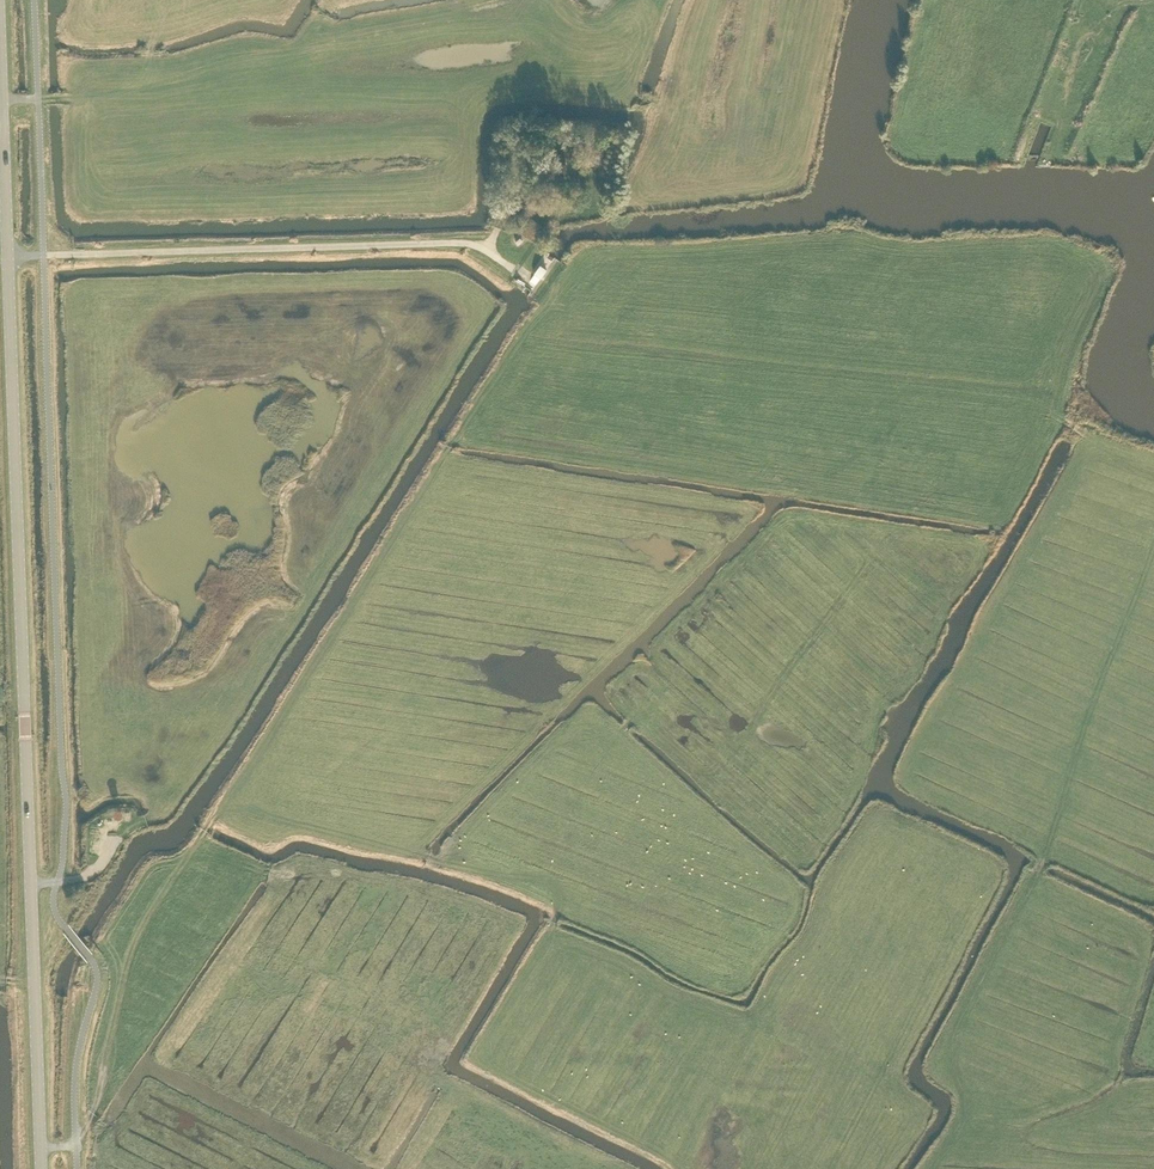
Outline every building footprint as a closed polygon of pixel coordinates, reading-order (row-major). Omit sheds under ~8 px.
[(536,242),(546,229),(529,216),(519,230),(536,242)]
